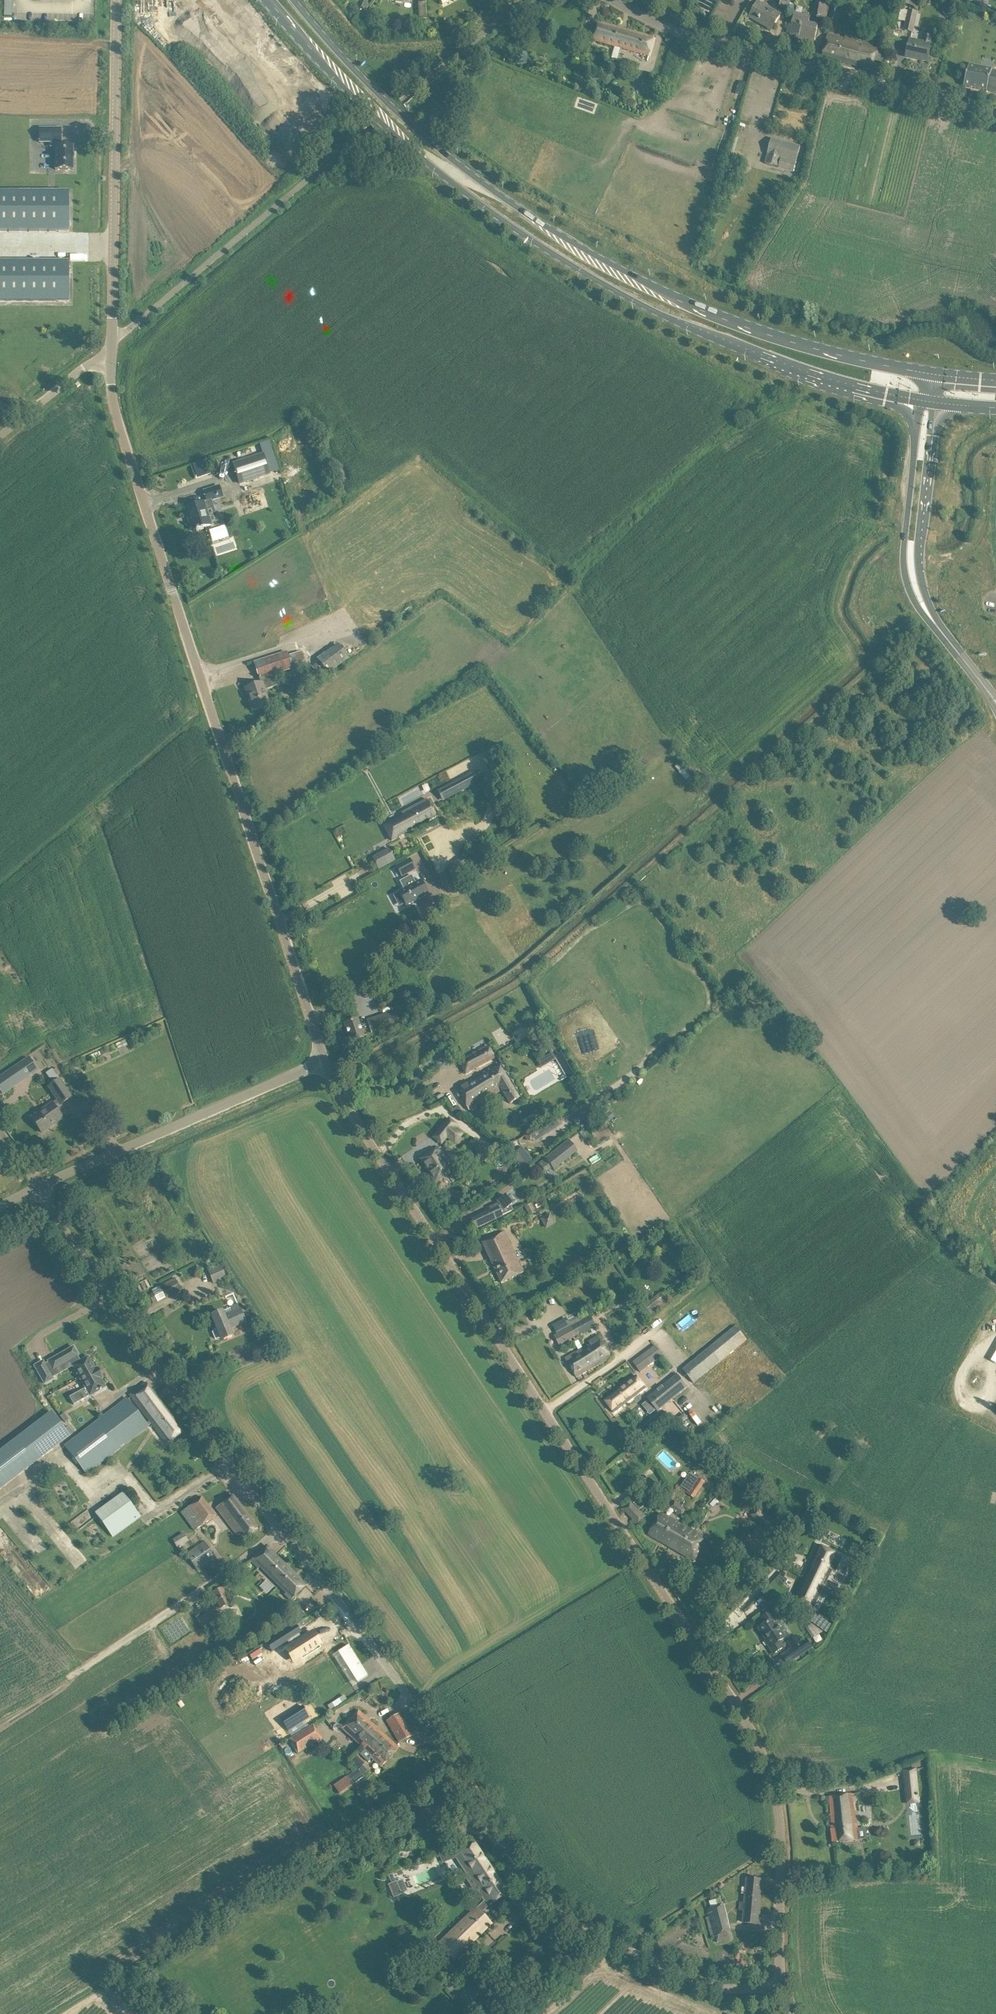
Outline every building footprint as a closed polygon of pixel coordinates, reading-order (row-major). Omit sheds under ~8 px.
[(4,17),(12,17),(13,0),(4,0),(4,17)] [(780,8),(787,10),(789,3),(790,0),(782,0),(780,8)] [(817,4),(820,5),(817,20),(826,21),(829,7),(830,0),(818,0),(817,4)] [(837,22),(840,11),(842,12),(845,1),(842,0),(834,0),(829,19),(837,22)] [(419,19),(427,19),(425,2),(418,3),(419,19)] [(750,17),(759,22),(760,20),(773,28),(778,19),(780,15),(759,3),(750,17)] [(901,9),(898,20),(905,22),(903,31),(913,34),(918,13),(908,10),(908,11),(901,9)] [(803,34),(807,35),(806,38),(815,41),(818,26),(809,24),(810,17),(795,13),(792,25),(790,34),(802,37),(803,34)] [(596,32),(594,40),(615,46),(621,48),(649,56),(652,48),(654,38),(626,30),(598,22),(596,32)] [(828,34),(824,48),(822,57),(871,70),(878,46),(849,38),(849,36),(846,36),(845,39),(828,34)] [(910,40),(909,47),(907,57),(928,62),(932,45),(930,45),(932,37),(925,35),(923,43),(910,40)] [(966,76),(964,86),(995,93),(995,71),(992,70),(992,69),(970,64),(966,76)] [(56,170),(73,170),(73,169),(73,147),(73,146),(60,146),(60,143),(61,143),(61,128),(40,128),(40,143),(49,143),(51,143),(51,147),(56,147),(56,167),(56,169),(56,170)] [(801,147),(772,139),(769,149),(768,154),(765,163),(778,167),(780,157),(796,162),(801,147)] [(69,232),(69,192),(0,192),(0,232),(69,232)] [(70,302),(69,262),(0,262),(0,302),(70,302)] [(264,455),(234,465),(240,484),(270,474),(264,455)] [(223,497),(219,486),(204,491),(206,499),(207,501),(185,508),(188,516),(189,515),(191,520),(189,520),(193,531),(196,530),(196,531),(199,530),(199,529),(211,525),(210,524),(218,521),(214,508),(215,508),(212,500),(223,497)] [(307,676),(313,684),(327,674),(328,675),(349,659),(338,644),(316,660),(318,663),(312,667),(314,670),(307,676)] [(253,663),(259,679),(276,673),(292,668),(288,656),(286,652),(253,663)] [(276,673),(259,679),(260,684),(246,688),(249,698),(250,698),(254,710),(253,710),(254,711),(269,706),(264,690),(279,685),(276,673)] [(458,794),(454,785),(437,794),(441,803),(443,802),(453,797),(458,794)] [(389,835),(392,841),(436,817),(427,799),(401,813),(403,817),(391,824),(396,831),(389,835)] [(379,870),(396,860),(390,849),(372,858),(379,870)] [(410,859),(396,866),(399,872),(402,877),(416,869),(410,859)] [(403,889),(398,892),(402,898),(406,906),(429,894),(421,880),(416,882),(412,875),(400,882),(403,889)] [(400,1024),(413,1019),(395,975),(383,980),(395,1011),(383,1015),(388,1028),(400,1024)] [(379,987),(373,990),(378,1003),(385,1000),(379,987)] [(351,1041),(373,1034),(373,1033),(380,1031),(388,1028),(383,1015),(367,1021),(368,1025),(360,1027),(357,1019),(345,1024),(351,1041)] [(465,1075),(495,1059),(488,1045),(458,1061),(465,1075)] [(22,1081),(26,1078),(27,1077),(25,1075),(34,1069),(35,1068),(37,1070),(29,1058),(0,1078),(0,1090),(3,1094),(22,1081)] [(497,1065),(465,1085),(457,1090),(469,1110),(477,1105),(501,1090),(509,1104),(517,1099),(497,1065)] [(53,1070),(46,1074),(52,1082),(58,1078),(53,1070)] [(72,1097),(60,1079),(48,1087),(61,1105),(72,1097)] [(52,1103),(31,1117),(42,1133),(63,1119),(52,1103)] [(577,1125),(589,1116),(585,1109),(572,1119),(577,1125)] [(447,1137),(455,1143),(462,1134),(454,1128),(457,1125),(449,1119),(436,1134),(444,1141),(447,1137)] [(541,1136),(536,1128),(531,1131),(536,1139),(541,1136)] [(569,1140),(545,1158),(552,1168),(554,1170),(577,1151),(569,1140)] [(522,1147),(516,1152),(527,1166),(533,1161),(522,1147)] [(445,1164),(439,1156),(444,1153),(440,1148),(436,1150),(435,1150),(421,1159),(436,1182),(450,1172),(450,1171),(454,1169),(449,1161),(445,1164)] [(497,1204),(489,1207),(490,1210),(471,1219),(476,1228),(503,1215),(513,1210),(511,1205),(512,1204),(505,1195),(497,1201),(501,1207),(499,1208),(497,1204)] [(532,1203),(526,1207),(531,1217),(538,1214),(532,1203)] [(556,1223),(550,1213),(540,1219),(546,1229),(556,1223)] [(523,1273),(503,1232),(482,1242),(501,1283),(523,1273)] [(227,1279),(221,1264),(207,1270),(213,1284),(227,1279)] [(153,1303),(158,1300),(158,1301),(181,1288),(175,1277),(161,1285),(152,1290),(154,1293),(149,1295),(153,1303)] [(649,1317),(652,1315),(668,1302),(660,1293),(645,1306),(646,1308),(644,1310),(649,1317)] [(223,1340),(232,1336),(229,1329),(245,1322),(237,1305),(212,1316),(217,1327),(212,1332),(214,1339),(222,1339),(223,1340)] [(582,1320),(580,1316),(579,1313),(567,1319),(579,1339),(582,1338),(580,1335),(597,1326),(592,1316),(582,1320)] [(551,1328),(560,1345),(574,1337),(576,1341),(579,1339),(567,1319),(551,1328)] [(737,1327),(736,1326),(710,1346),(682,1369),(694,1383),(699,1379),(747,1339),(737,1327)] [(590,1344),(584,1347),(573,1353),(565,1358),(577,1377),(595,1367),(612,1358),(609,1354),(607,1349),(598,1335),(588,1341),(590,1344)] [(662,1356),(654,1346),(643,1355),(651,1366),(662,1356)] [(86,1388),(70,1397),(74,1405),(90,1396),(106,1387),(101,1379),(103,1378),(102,1375),(101,1375),(100,1375),(98,1372),(99,1371),(99,1370),(97,1368),(95,1369),(88,1357),(81,1361),(78,1356),(78,1355),(74,1347),(48,1361),(53,1370),(71,1360),(74,1365),(73,1365),(86,1388)] [(53,1379),(43,1361),(35,1366),(45,1384),(53,1379)] [(688,1388),(677,1374),(647,1398),(659,1412),(688,1388)] [(605,1400),(614,1413),(646,1389),(637,1376),(605,1400)] [(149,1425),(151,1423),(167,1444),(184,1431),(146,1382),(130,1394),(149,1420),(147,1422),(149,1425)] [(127,1400),(65,1446),(86,1474),(120,1448),(148,1427),(127,1400)] [(70,1436),(51,1411),(0,1450),(0,1489),(3,1487),(70,1436)] [(685,1414),(677,1421),(680,1424),(681,1424),(688,1418),(685,1414)] [(690,1473),(681,1486),(688,1491),(687,1494),(695,1499),(705,1483),(697,1478),(690,1473)] [(141,1517),(123,1492),(95,1513),(113,1537),(141,1517)] [(257,1528),(232,1495),(224,1501),(216,1506),(241,1540),(257,1528)] [(194,1531),(216,1516),(202,1498),(181,1512),(194,1531)] [(631,1500),(621,1509),(636,1526),(646,1516),(631,1500)] [(682,1517),(688,1509),(676,1500),(670,1508),(682,1517)] [(751,1515),(764,1526),(771,1518),(758,1507),(751,1515)] [(683,1525),(661,1513),(654,1526),(649,1534),(671,1547),(683,1525)] [(694,1561),(699,1552),(706,1539),(683,1525),(671,1547),(694,1561)] [(774,1535),(778,1539),(785,1530),(781,1526),(774,1535)] [(189,1541),(183,1532),(172,1540),(177,1548),(189,1541)] [(197,1571),(216,1558),(204,1542),(186,1555),(197,1571)] [(818,1544),(795,1600),(813,1608),(831,1566),(834,1568),(837,1569),(843,1556),(836,1554),(837,1552),(818,1544)] [(259,1569),(260,1567),(287,1593),(285,1595),(291,1600),(306,1585),(266,1546),(251,1561),(259,1569)] [(865,1549),(863,1554),(869,1557),(871,1552),(865,1549)] [(223,1586),(212,1592),(220,1608),(231,1603),(223,1586)] [(220,1623),(218,1621),(221,1619),(214,1608),(197,1619),(205,1632),(220,1623)] [(805,1610),(802,1615),(812,1623),(816,1616),(805,1610)] [(765,1625),(761,1627),(761,1628),(769,1639),(765,1641),(774,1654),(784,1647),(780,1641),(785,1637),(774,1620),(776,1618),(771,1612),(761,1619),(765,1625)] [(826,1622),(822,1630),(827,1634),(832,1625),(826,1622)] [(297,1625),(268,1643),(269,1645),(269,1644),(273,1650),(273,1651),(273,1652),(291,1641),(302,1657),(321,1645),(313,1632),(301,1640),(298,1636),(303,1633),(301,1631),(301,1632),(298,1627),(297,1625)] [(229,1639),(223,1631),(211,1638),(216,1647),(229,1639)] [(782,1655),(788,1664),(812,1647),(806,1639),(801,1643),(797,1636),(789,1642),(793,1648),(782,1655)] [(349,1645),(338,1652),(358,1682),(368,1676),(349,1645)] [(306,1707),(284,1721),(290,1731),(312,1717),(306,1707)] [(381,1732),(358,1710),(352,1717),(342,1728),(364,1749),(381,1732)] [(399,1741),(413,1735),(400,1713),(387,1721),(399,1741)] [(298,1753),(322,1739),(313,1725),(290,1739),(298,1753)] [(391,1757),(399,1748),(381,1732),(364,1749),(372,1757),(371,1758),(381,1767),(391,1757)] [(364,1777),(362,1774),(367,1771),(364,1766),(347,1777),(352,1785),(364,1777)] [(916,1768),(903,1769),(907,1804),(920,1803),(916,1768)] [(347,1777),(335,1785),(341,1792),(352,1785),(347,1777)] [(833,1829),(831,1829),(833,1842),(843,1841),(859,1839),(857,1828),(856,1829),(852,1794),(840,1796),(830,1797),(833,1829)] [(483,1901),(484,1903),(487,1908),(488,1909),(490,1907),(509,1894),(475,1843),(467,1849),(457,1855),(454,1850),(441,1855),(444,1863),(456,1859),(459,1857),(471,1875),(468,1877),(465,1878),(477,1895),(479,1894),(483,1901)] [(746,1905),(741,1904),(740,1912),(745,1912),(744,1923),(759,1924),(763,1880),(748,1879),(746,1905)] [(396,1881),(392,1883),(389,1885),(394,1898),(402,1894),(397,1882),(396,1881)] [(733,1940),(731,1933),(732,1933),(725,1904),(709,1908),(717,1936),(719,1944),(733,1940)] [(446,1941),(444,1938),(438,1944),(453,1960),(491,1923),(482,1914),(478,1910),(446,1941)]
